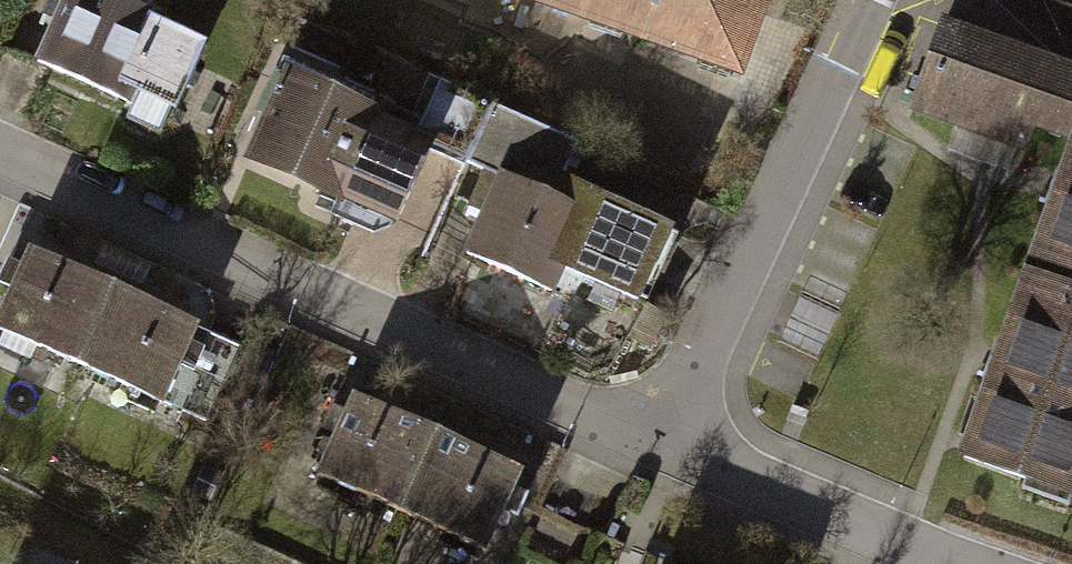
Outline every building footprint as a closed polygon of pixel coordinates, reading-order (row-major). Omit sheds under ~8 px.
[(118,0),(46,0),(41,12),(58,19),(42,59),(124,93),(129,81),(139,85),(125,117),(161,132),(197,45),(155,28),(160,17),(118,0)] [(550,3),(738,69),(762,0),(551,0),(550,3)] [(1071,133),(1071,69),(941,22),(912,103),(1023,143),(1032,119),(1071,133)] [(373,113),(271,68),(253,108),(271,116),(253,157),(339,194),(341,190),(397,214),(427,145),(370,120),(373,113)] [(488,105),(435,81),(419,117),(472,141),(488,105)] [(1024,276),(1071,293),(1071,142),(1024,276)] [(548,193),(483,169),(458,215),(479,220),(465,249),(554,293),(567,266),(634,296),(663,228),(556,175),(548,193)] [(76,361),(108,283),(10,243),(0,267),(0,281),(12,286),(0,315),(0,330),(76,361)] [(1071,483),(1071,293),(1024,276),(959,456),(1068,494),(1071,483)] [(76,361),(160,396),(175,361),(190,367),(198,347),(184,341),(193,318),(108,283),(76,361)] [(206,328),(198,347),(190,367),(175,361),(160,396),(208,415),(238,341),(206,328)] [(314,471),(402,509),(436,430),(353,395),(347,409),(329,401),(319,426),(331,431),(314,471)] [(523,467),(436,430),(402,509),(490,546),(523,467)]
